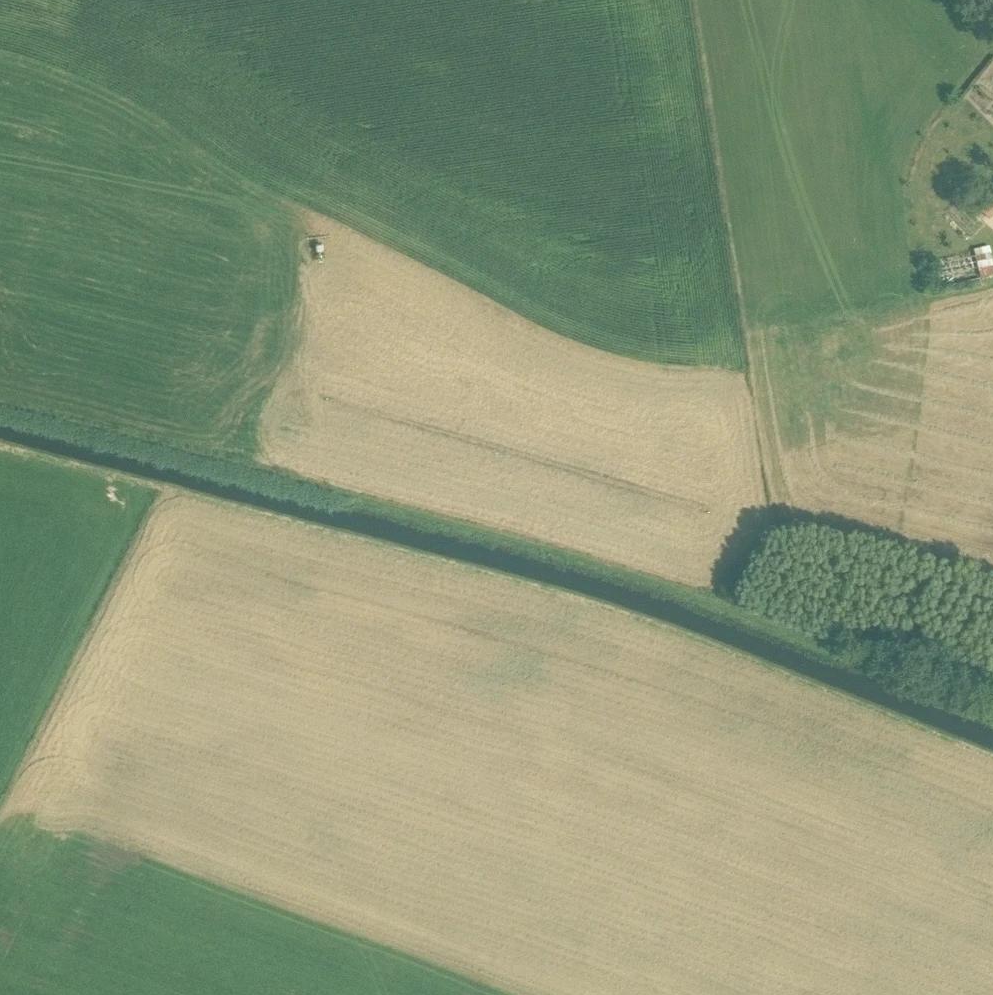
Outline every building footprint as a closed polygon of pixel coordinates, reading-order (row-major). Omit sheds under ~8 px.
[(992,214),(992,203),(986,196),(976,207),(988,218),(992,214)] [(946,279),(992,269),(992,252),(942,263),(946,279)]
